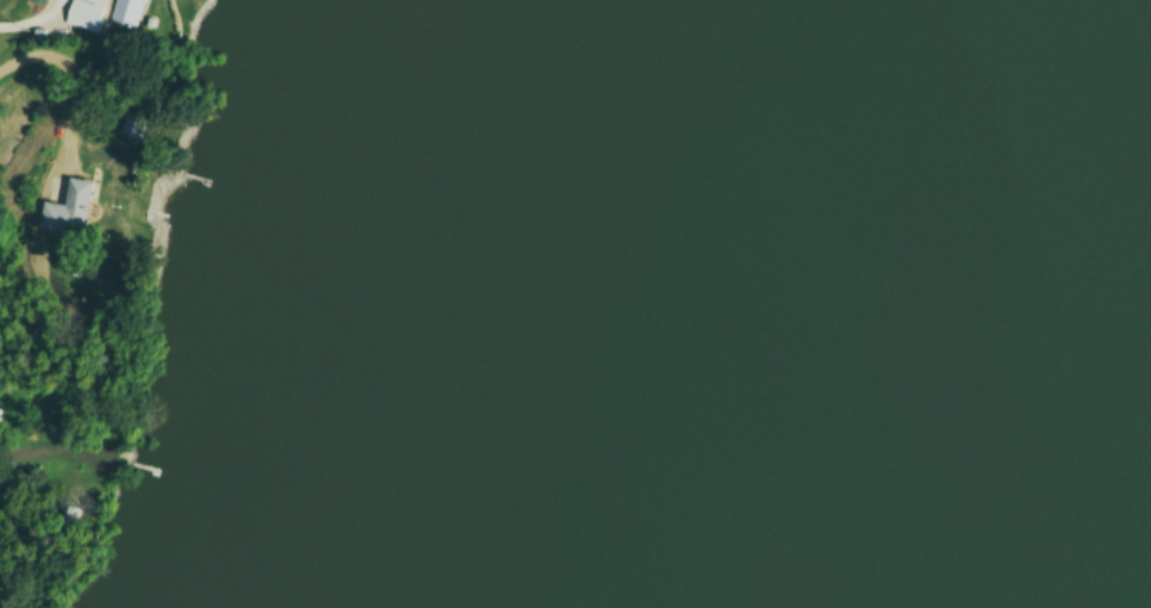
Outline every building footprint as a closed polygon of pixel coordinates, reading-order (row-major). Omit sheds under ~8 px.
[(132,31),(140,0),(112,0),(106,24),(132,31)] [(143,119),(123,112),(116,134),(136,141),(143,119)] [(38,203),(34,233),(79,240),(88,182),(65,179),(62,206),(38,203)]
